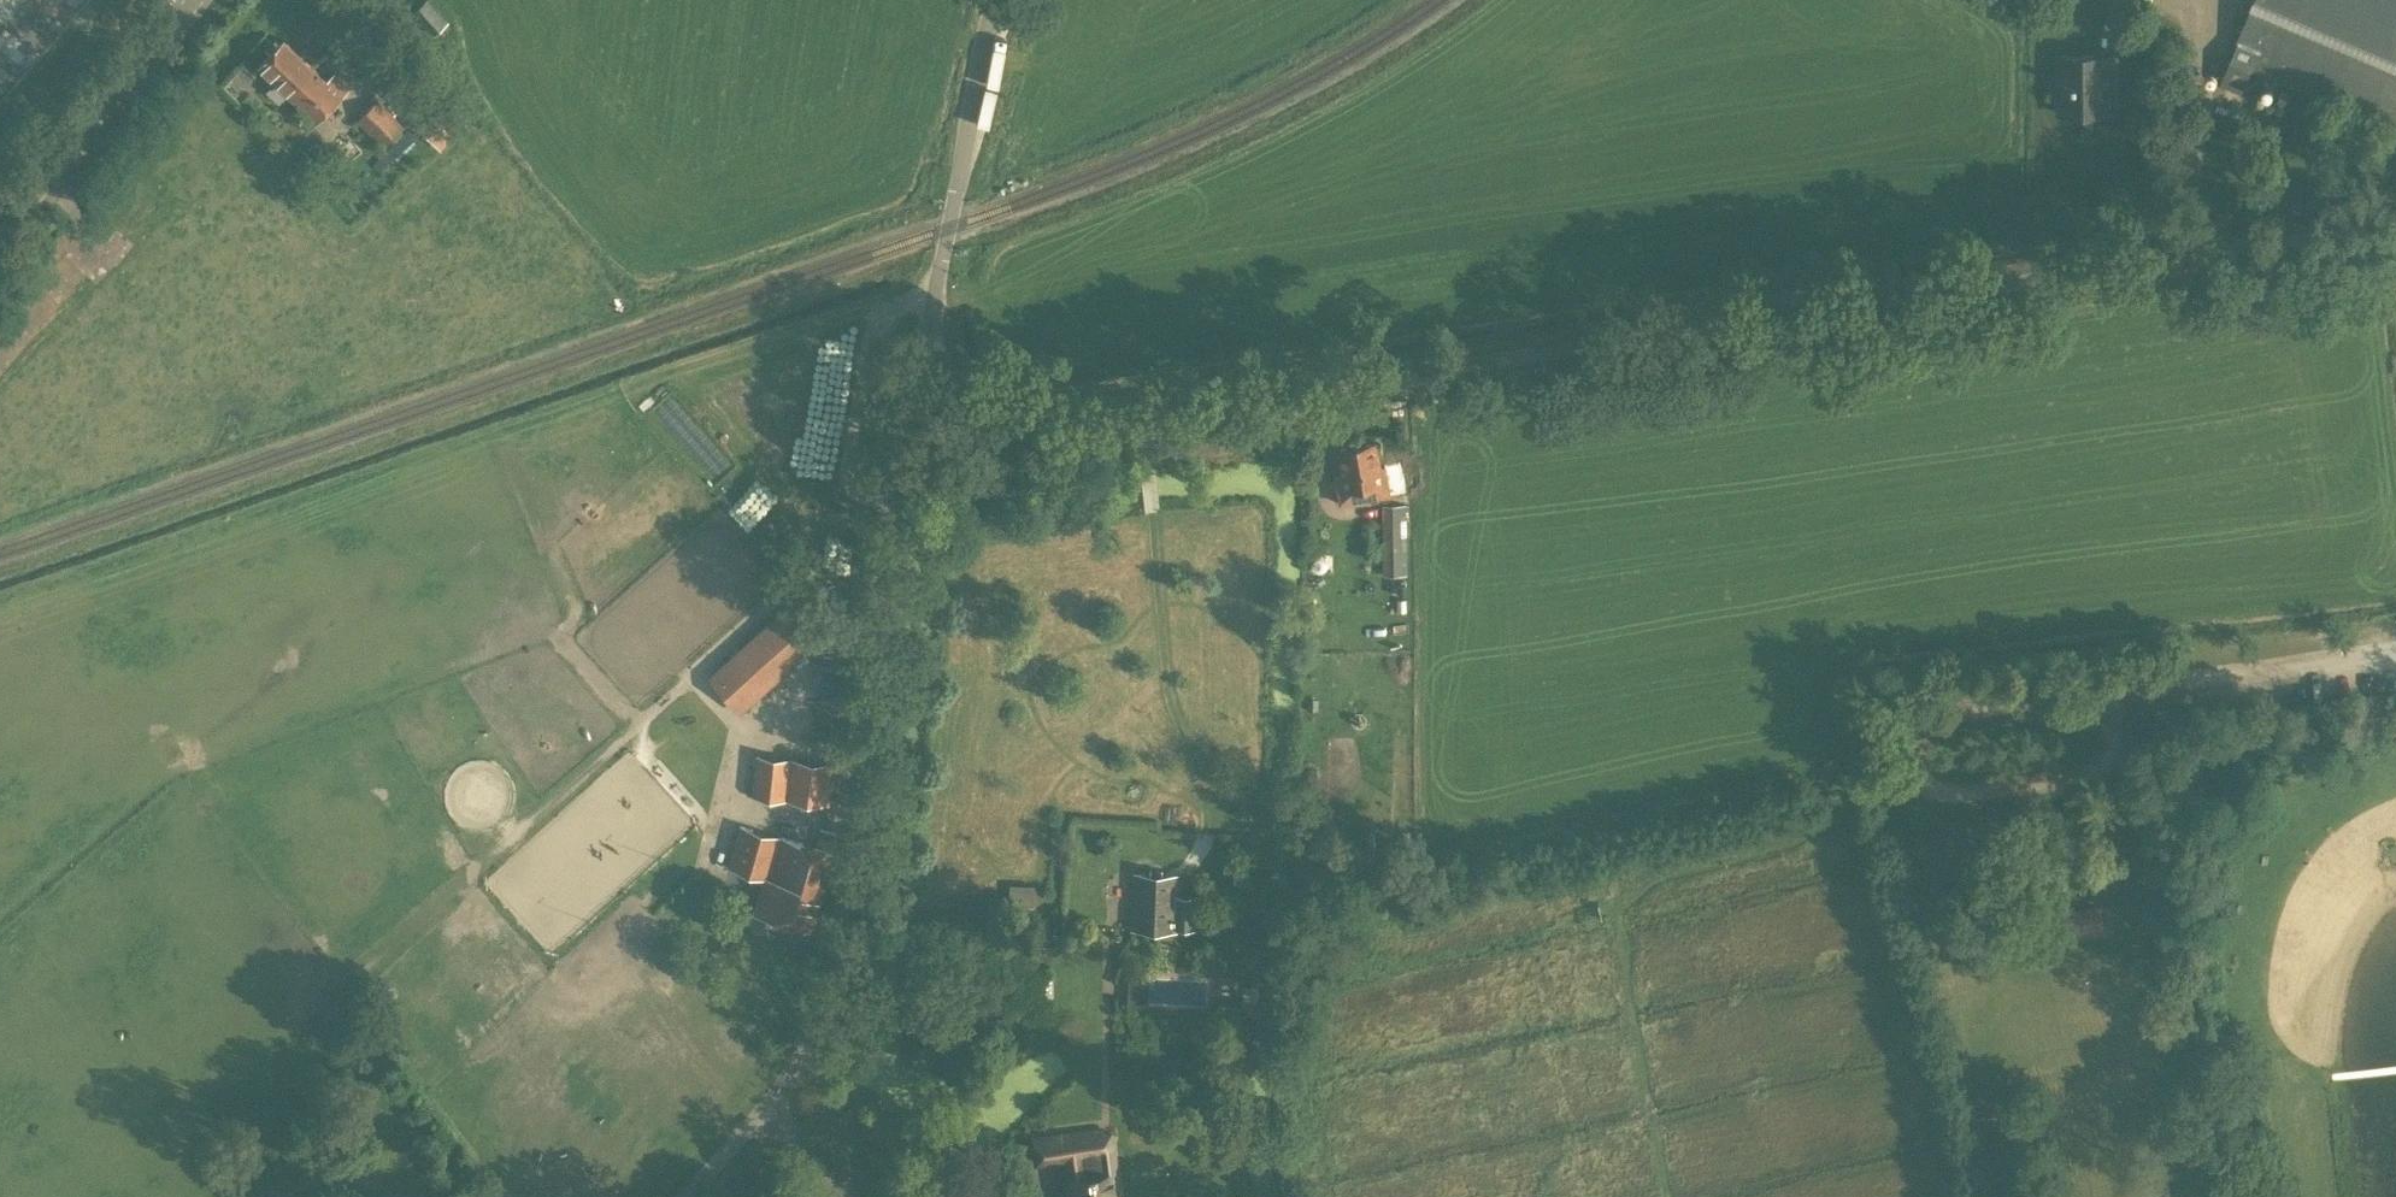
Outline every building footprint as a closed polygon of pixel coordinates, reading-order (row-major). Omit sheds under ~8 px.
[(431,37),(449,22),(430,0),(424,0),(410,12),(431,37)] [(2220,82),(2240,91),(2250,67),(2395,130),(2395,0),(2254,0),(2230,59),(2220,82)] [(326,79),(284,38),(258,65),(300,105),(294,112),(311,128),(349,88),(333,73),(326,79)] [(2111,55),(2059,55),(2060,112),(2112,112),(2111,55)] [(377,100),(357,119),(368,131),(378,141),(382,146),(418,111),(401,94),(386,109),(377,100)] [(443,96),(416,121),(439,146),(466,121),(443,96)] [(368,131),(358,140),(368,151),(378,141),(368,131)] [(378,173),(365,185),(375,195),(388,184),(378,173)] [(1388,494),(1384,465),(1379,466),(1375,442),(1335,448),(1339,472),(1335,473),(1340,501),(1388,494)] [(1381,504),(1383,573),(1407,573),(1405,504),(1381,504)] [(1395,578),(1396,592),(1406,592),(1405,578),(1395,578)] [(1396,598),(1396,610),(1406,610),(1406,598),(1396,598)] [(781,610),(706,676),(740,713),(815,646),(781,610)] [(828,649),(823,701),(844,703),(849,651),(828,649)] [(1307,696),(1307,708),(1318,708),(1319,696),(1307,696)] [(833,761),(756,753),(751,795),(829,804),(833,761)] [(763,877),(753,913),(810,928),(831,850),(837,831),(820,826),(814,845),(739,825),(728,867),(763,877)] [(1231,866),(1231,885),(1247,885),(1247,865),(1231,866)] [(1199,895),(1174,894),(1175,875),(1135,873),(1132,928),(1173,930),(1173,927),(1197,928),(1199,895)] [(1128,974),(1126,1004),(1146,1005),(1148,975),(1128,974)] [(1030,1140),(1033,1165),(1066,1160),(1071,1196),(1119,1196),(1114,1155),(1115,1155),(1112,1135),(1105,1136),(1103,1125),(1032,1135),(1032,1140),(1030,1140)]
